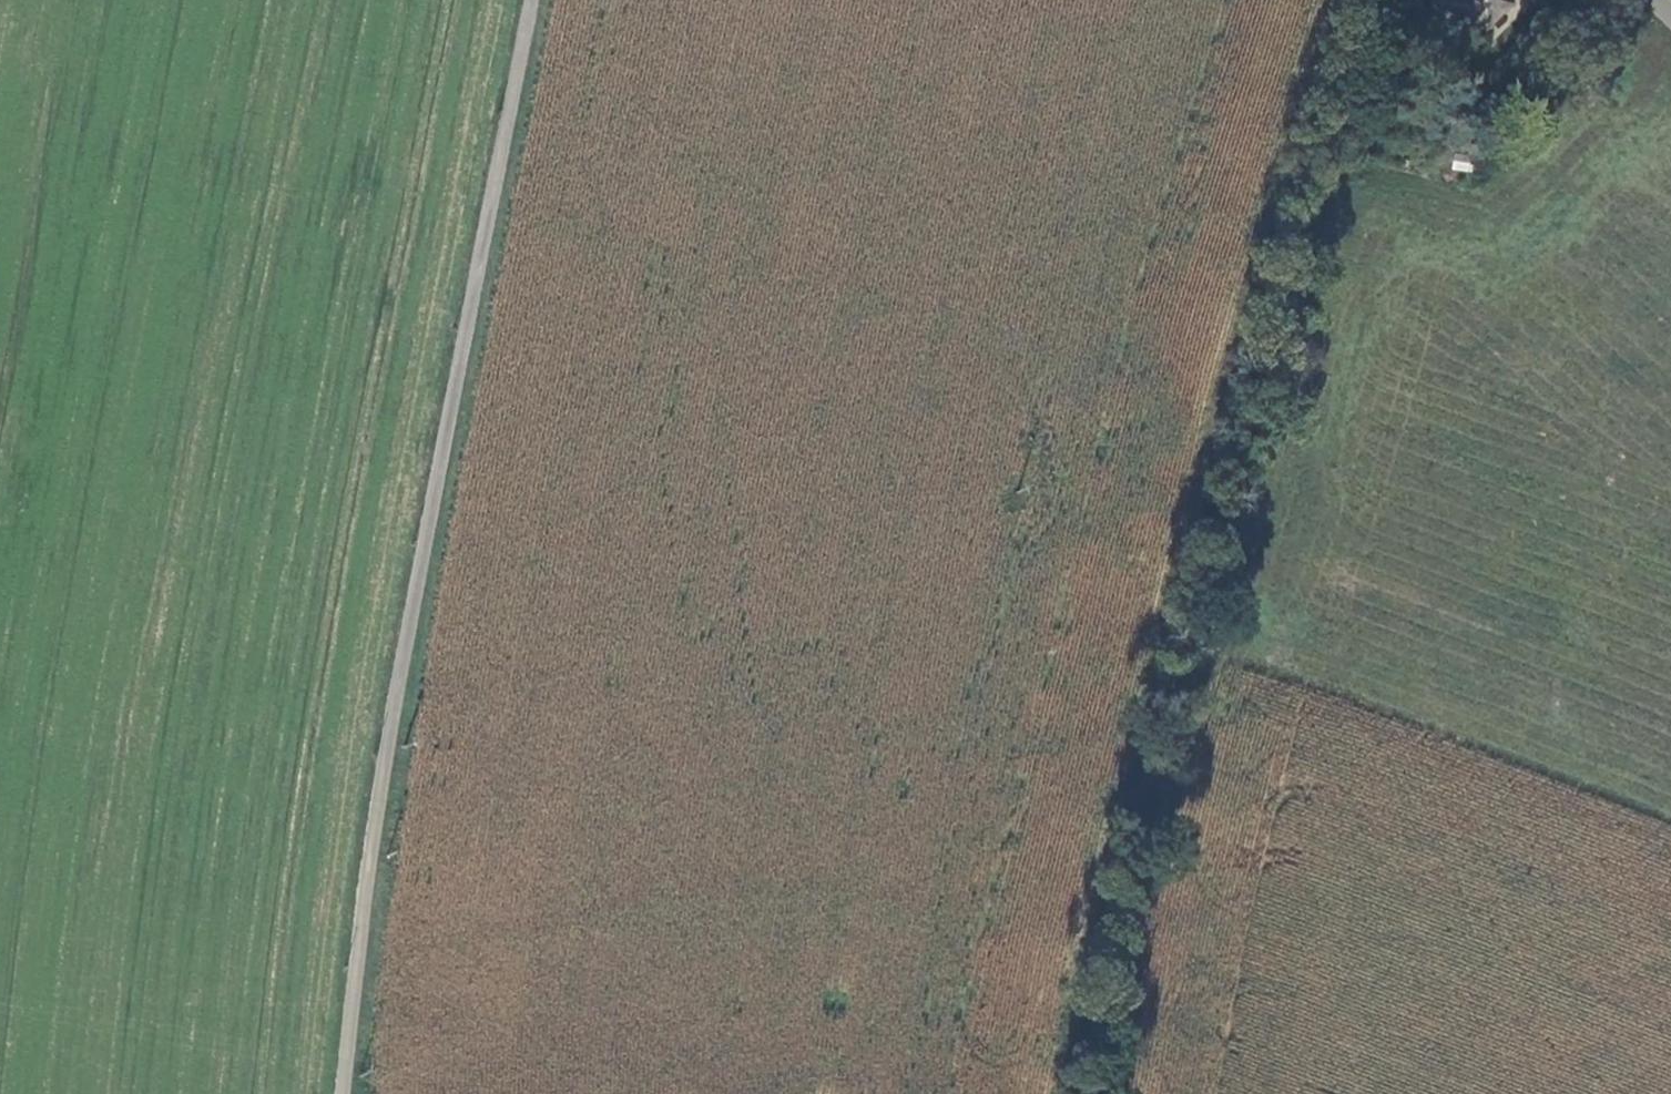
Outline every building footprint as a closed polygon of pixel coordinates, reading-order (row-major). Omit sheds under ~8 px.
[(1424,9),(1456,42),(1470,28),(1480,37),(1508,7),(1501,0),(1432,0),(1424,9)]
